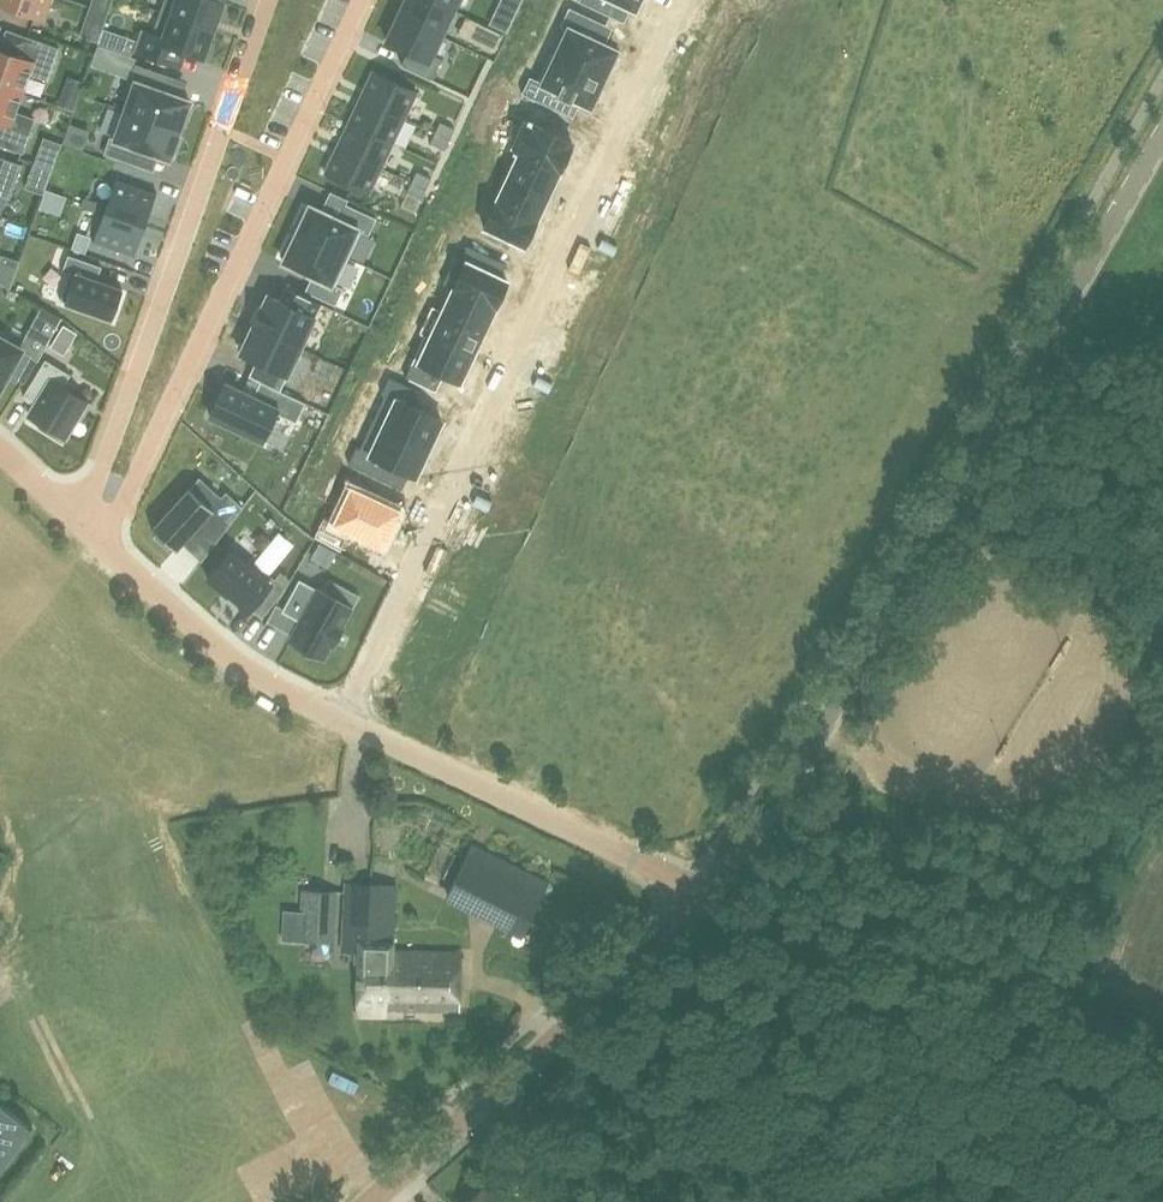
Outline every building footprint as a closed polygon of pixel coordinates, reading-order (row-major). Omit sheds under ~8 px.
[(55,0),(5,0),(2,7),(47,22),(55,0)] [(98,10),(107,13),(112,0),(101,0),(98,10)] [(225,1),(222,0),(164,0),(160,11),(214,30),(225,1)] [(452,9),(432,0),(406,0),(398,16),(440,35),(452,9)] [(452,9),(457,0),(432,0),(452,9)] [(578,1),(604,13),(610,0),(578,0),(578,1)] [(640,0),(614,0),(635,10),(640,0)] [(612,69),(620,52),(616,50),(587,36),(595,19),(569,7),(560,26),(567,29),(555,55),(551,53),(551,54),(603,78),(608,67),(612,69)] [(102,26),(107,13),(98,10),(93,23),(102,26)] [(210,42),(214,30),(160,11),(152,33),(141,28),(132,52),(169,65),(174,49),(208,62),(215,43),(210,42)] [(431,54),(440,35),(398,16),(386,42),(407,52),(401,65),(432,79),(441,58),(431,54)] [(494,50),(501,35),(484,27),(477,42),(494,50)] [(21,93),(28,74),(46,80),(57,49),(29,40),(22,60),(0,53),(0,86),(21,93)] [(598,89),(603,78),(551,54),(538,80),(529,76),(522,93),(551,107),(557,94),(570,101),(572,98),(589,106),(594,108),(602,91),(598,89)] [(186,126),(192,108),(187,106),(189,100),(162,91),(167,75),(135,64),(129,81),(134,83),(125,111),(179,130),(181,124),(186,126)] [(404,118),(417,92),(372,71),(360,97),(404,118)] [(21,93),(0,86),(0,122),(0,145),(21,152),(33,119),(14,112),(21,93)] [(404,118),(360,97),(348,122),(393,143),(404,118)] [(516,98),(509,114),(523,121),(511,148),(559,171),(573,142),(545,129),(551,115),(516,98)] [(175,155),(182,137),(177,135),(179,130),(125,111),(115,138),(110,136),(103,154),(135,165),(141,149),(169,159),(171,154),(175,155)] [(393,143),(348,122),(337,147),(381,168),(393,143)] [(449,139),(454,129),(440,122),(435,132),(449,139)] [(444,150),(449,139),(435,132),(430,143),(444,150)] [(369,194),(381,168),(337,147),(324,173),(369,194)] [(519,153),(508,177),(548,195),(559,171),(511,148),(510,149),(519,153)] [(8,198),(20,165),(0,158),(0,195),(8,198)] [(432,192),(437,181),(423,175),(418,185),(432,192)] [(508,177),(496,201),(536,220),(548,195),(508,177)] [(107,206),(105,210),(144,224),(155,193),(156,194),(157,193),(115,178),(115,179),(116,180),(107,206)] [(427,202),(432,192),(418,185),(413,195),(427,202)] [(83,202),(81,207),(92,211),(94,206),(95,202),(84,198),(83,202)] [(496,201),(484,227),(524,246),(536,220),(496,201)] [(94,206),(92,211),(104,215),(94,241),(93,241),(93,242),(134,256),(134,255),(133,255),(144,224),(105,210),(107,206),(95,202),(94,206)] [(302,209),(294,226),(298,228),(296,234),(348,258),(361,231),(368,235),(376,218),(346,204),(339,219),(309,205),(307,211),(302,209)] [(289,237),(281,254),(285,256),(283,262),(312,276),(305,291),(335,305),(343,288),(335,285),(348,258),(296,234),(293,239),(289,237)] [(467,245),(448,285),(495,307),(507,281),(491,273),(498,259),(467,245)] [(112,319),(123,290),(97,280),(101,267),(68,255),(63,270),(70,273),(60,300),(112,319)] [(432,306),(432,307),(484,331),(495,307),(448,285),(448,286),(453,288),(442,311),(432,306)] [(388,287),(383,297),(397,304),(402,294),(388,287)] [(300,347),(321,304),(286,288),(280,301),(267,294),(253,325),(300,347)] [(432,307),(420,332),(472,356),(484,331),(432,307)] [(300,347),(253,325),(240,353),(256,361),(249,376),(260,381),(280,391),(300,347)] [(425,335),(405,377),(436,391),(444,374),(460,382),(472,356),(420,332),(419,333),(425,335)] [(30,356),(22,351),(23,349),(0,336),(0,390),(8,376),(16,380),(30,356)] [(82,419),(90,404),(63,387),(70,375),(45,359),(23,395),(36,403),(29,416),(41,423),(38,427),(62,442),(77,416),(82,419)] [(385,395),(372,422),(428,448),(442,420),(411,406),(418,390),(389,377),(381,394),(385,395)] [(225,383),(210,416),(262,441),(277,410),(297,419),(305,403),(280,391),(260,381),(253,397),(225,383)] [(356,447),(348,464),(377,477),(384,462),(415,477),(428,448),(372,422),(360,449),(356,447)] [(199,477),(152,528),(157,533),(154,537),(167,548),(170,545),(175,550),(195,528),(213,545),(240,511),(223,495),(221,497),(199,477)] [(324,516),(314,537),(340,552),(350,531),(382,546),(399,511),(351,488),(335,522),(324,516)] [(317,568),(329,547),(314,539),(302,560),(317,568)] [(230,550),(207,578),(228,595),(227,597),(237,605),(238,604),(248,611),(251,608),(262,617),(282,593),(270,583),(273,580),(248,559),(245,563),(230,550)] [(299,579),(281,611),(300,621),(290,639),(323,658),(330,645),(332,647),(342,630),(340,629),(351,608),(299,579)] [(422,878),(447,890),(443,898),(521,937),(550,881),(471,841),(468,849),(460,844),(443,836),(422,878)] [(393,950),(392,950),(395,883),(346,881),(343,948),(359,949),(358,1012),(386,1013),(387,1008),(388,965),(393,965),(393,950)] [(300,940),(334,942),(337,890),(302,888),(300,940)] [(461,952),(393,950),(393,965),(388,965),(387,1008),(460,1010),(461,952)] [(461,1034),(461,1016),(407,1016),(407,1033),(461,1034)] [(33,1127),(0,1102),(0,1169),(33,1127)] [(486,1184),(466,1201),(501,1201),(486,1184)]
